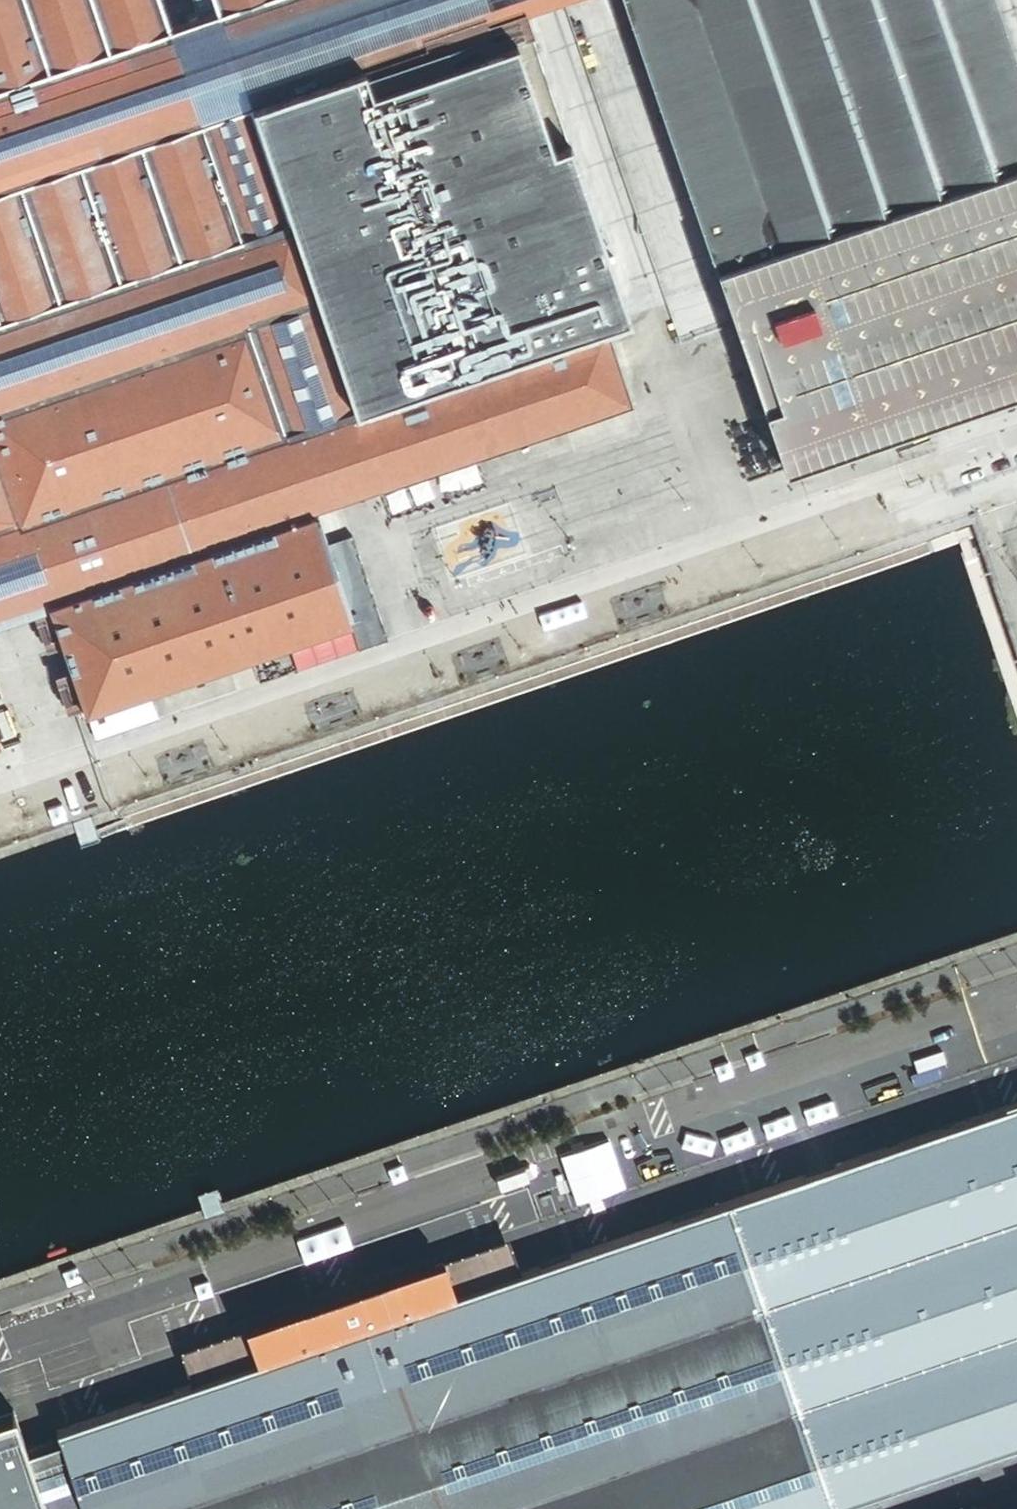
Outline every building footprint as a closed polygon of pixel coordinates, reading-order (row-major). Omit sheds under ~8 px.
[(384,490),(484,455),(566,427),(600,416),(634,404),(607,325),(630,317),(526,12),(561,0),(215,0),(220,13),(189,22),(156,33),(145,0),(0,0),(0,626),(7,623),(49,608),(63,649),(86,713),(142,694),(204,673),(226,666),(258,655),(350,624),(313,514),(351,501),(384,490)] [(714,269),(748,368),(784,472),(951,415),(1016,392),(1016,62),(996,0),(622,0),(714,269)] [(767,1195),(866,1499),(1016,1448),(1016,1110),(767,1195)] [(767,1195),(520,1275),(513,1254),(507,1238),(183,1350),(188,1367),(194,1386),(53,1433),(55,1445),(21,1457),(7,1416),(0,1418),(0,1508),(837,1508),(866,1499),(767,1195)]
